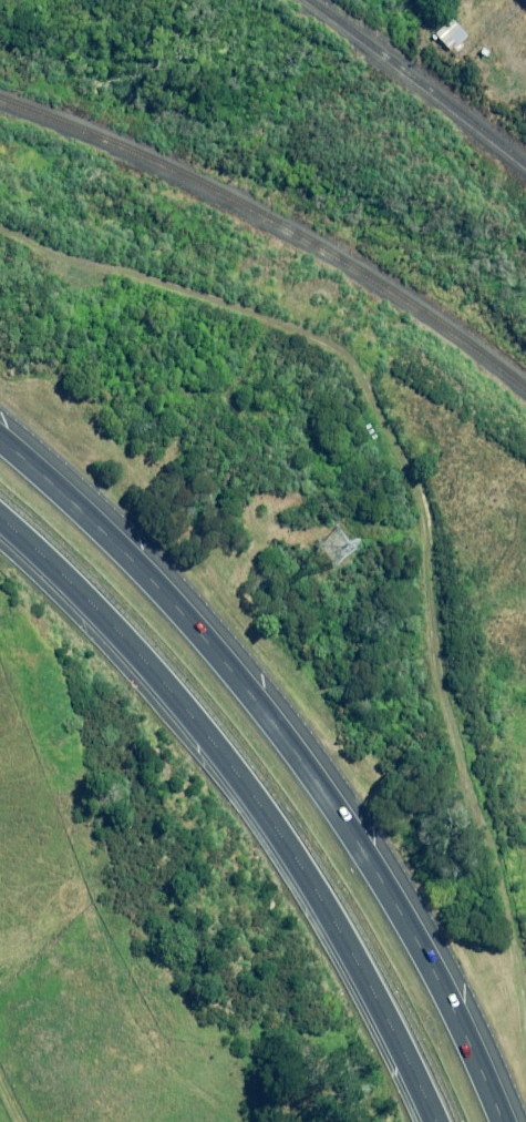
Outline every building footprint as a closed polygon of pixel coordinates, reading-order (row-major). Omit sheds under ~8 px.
[(451,21),(433,39),(449,54),(467,36),(451,21)]
